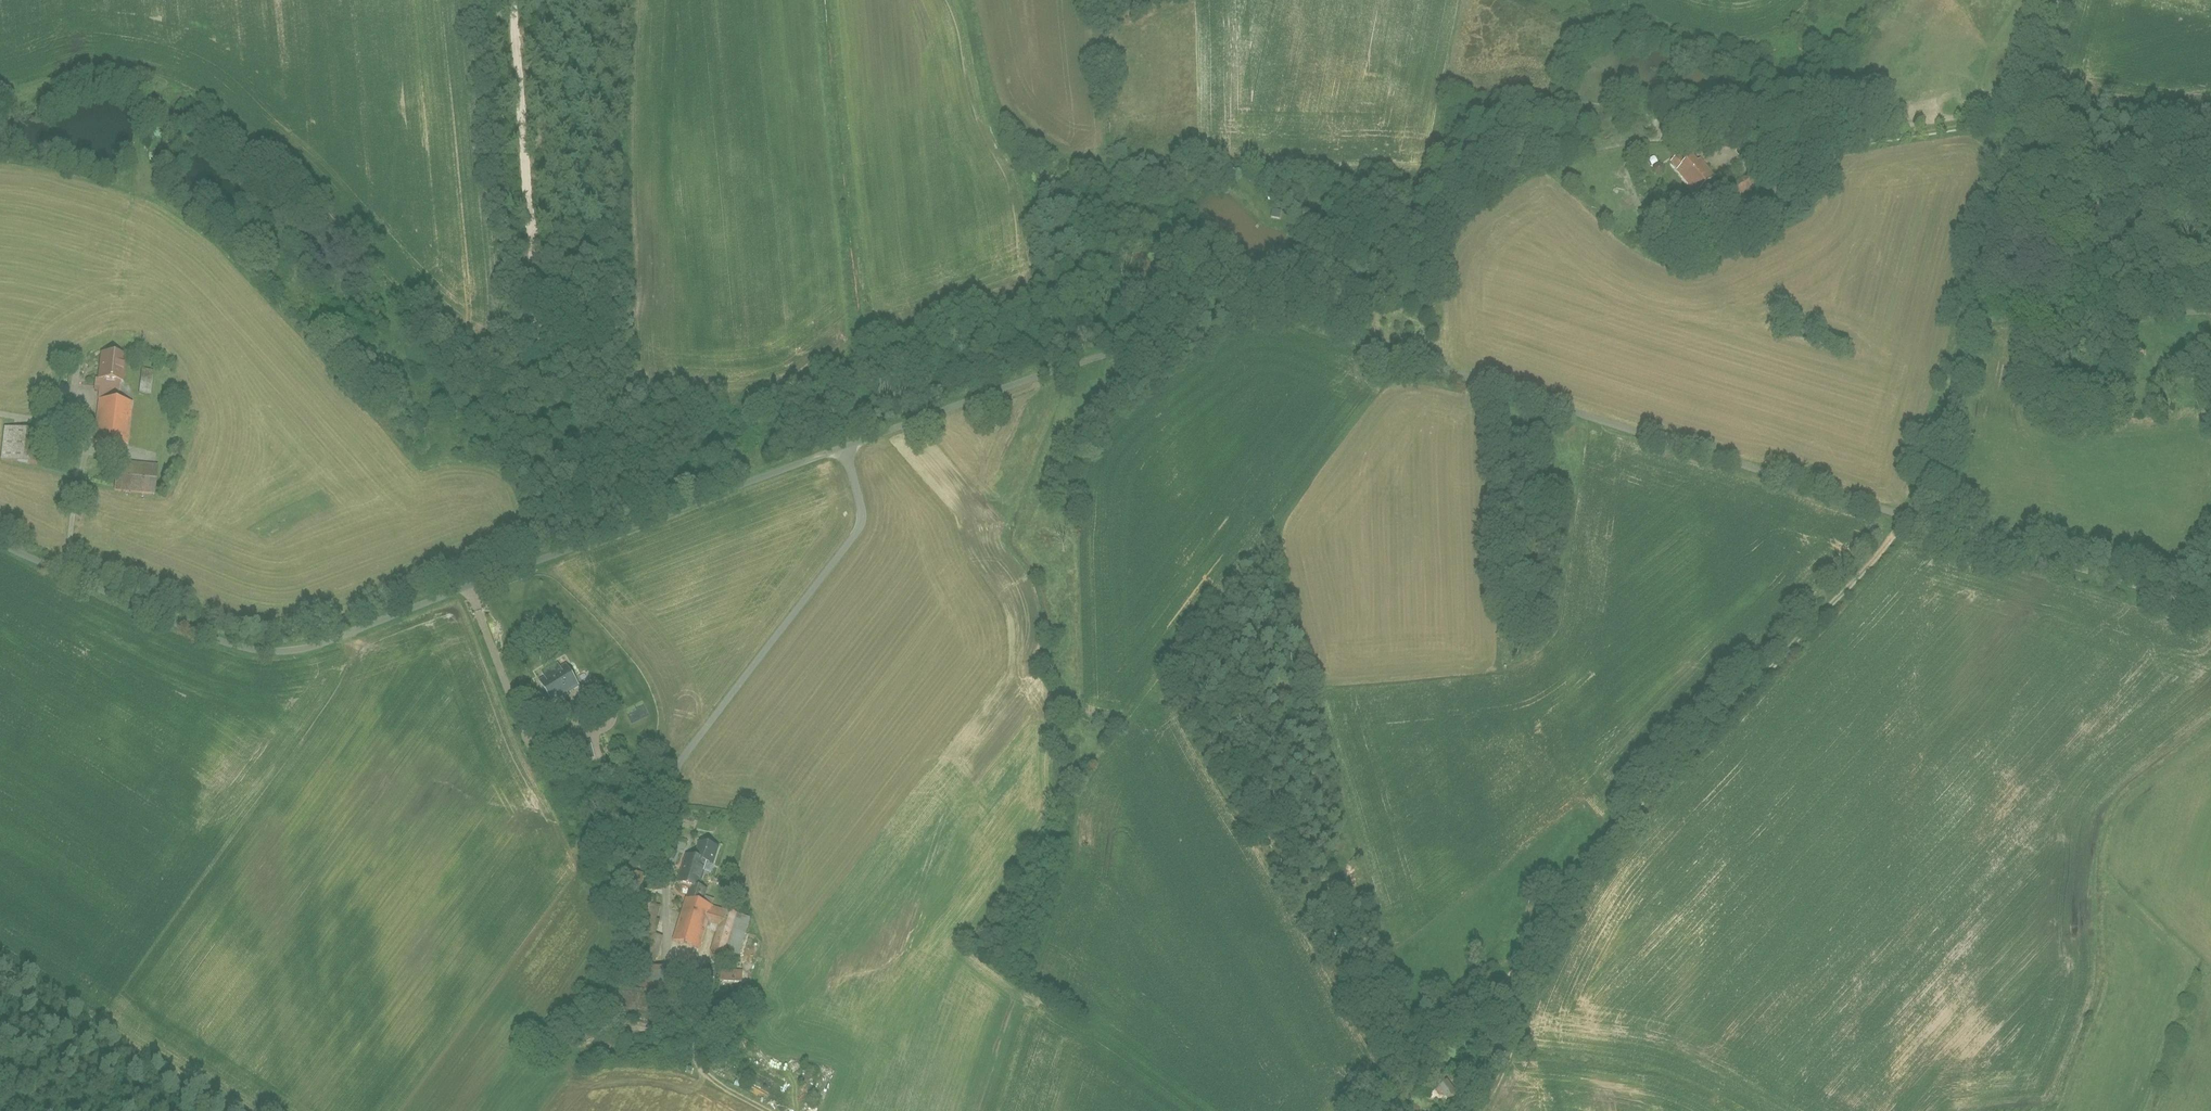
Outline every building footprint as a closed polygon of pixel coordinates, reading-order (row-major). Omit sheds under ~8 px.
[(1696,158),(1675,176),(1695,199),(1716,181),(1696,158)] [(97,355),(95,385),(120,387),(122,357),(97,355)] [(140,372),(138,396),(151,397),(153,373),(140,372)] [(122,443),(123,432),(151,434),(152,414),(124,411),(125,403),(96,400),(93,441),(122,443)] [(4,430),(2,463),(40,465),(42,432),(4,430)] [(114,463),(112,490),(150,492),(151,465),(114,463)] [(533,681),(549,708),(580,689),(565,662),(533,681)] [(684,858),(676,889),(701,895),(709,865),(684,858)] [(726,915),(724,919),(704,913),(705,909),(681,902),(669,944),(693,951),(700,926),(720,932),(713,956),(736,962),(748,921),(726,915)] [(712,971),(711,987),(739,989),(740,972),(712,971)]
